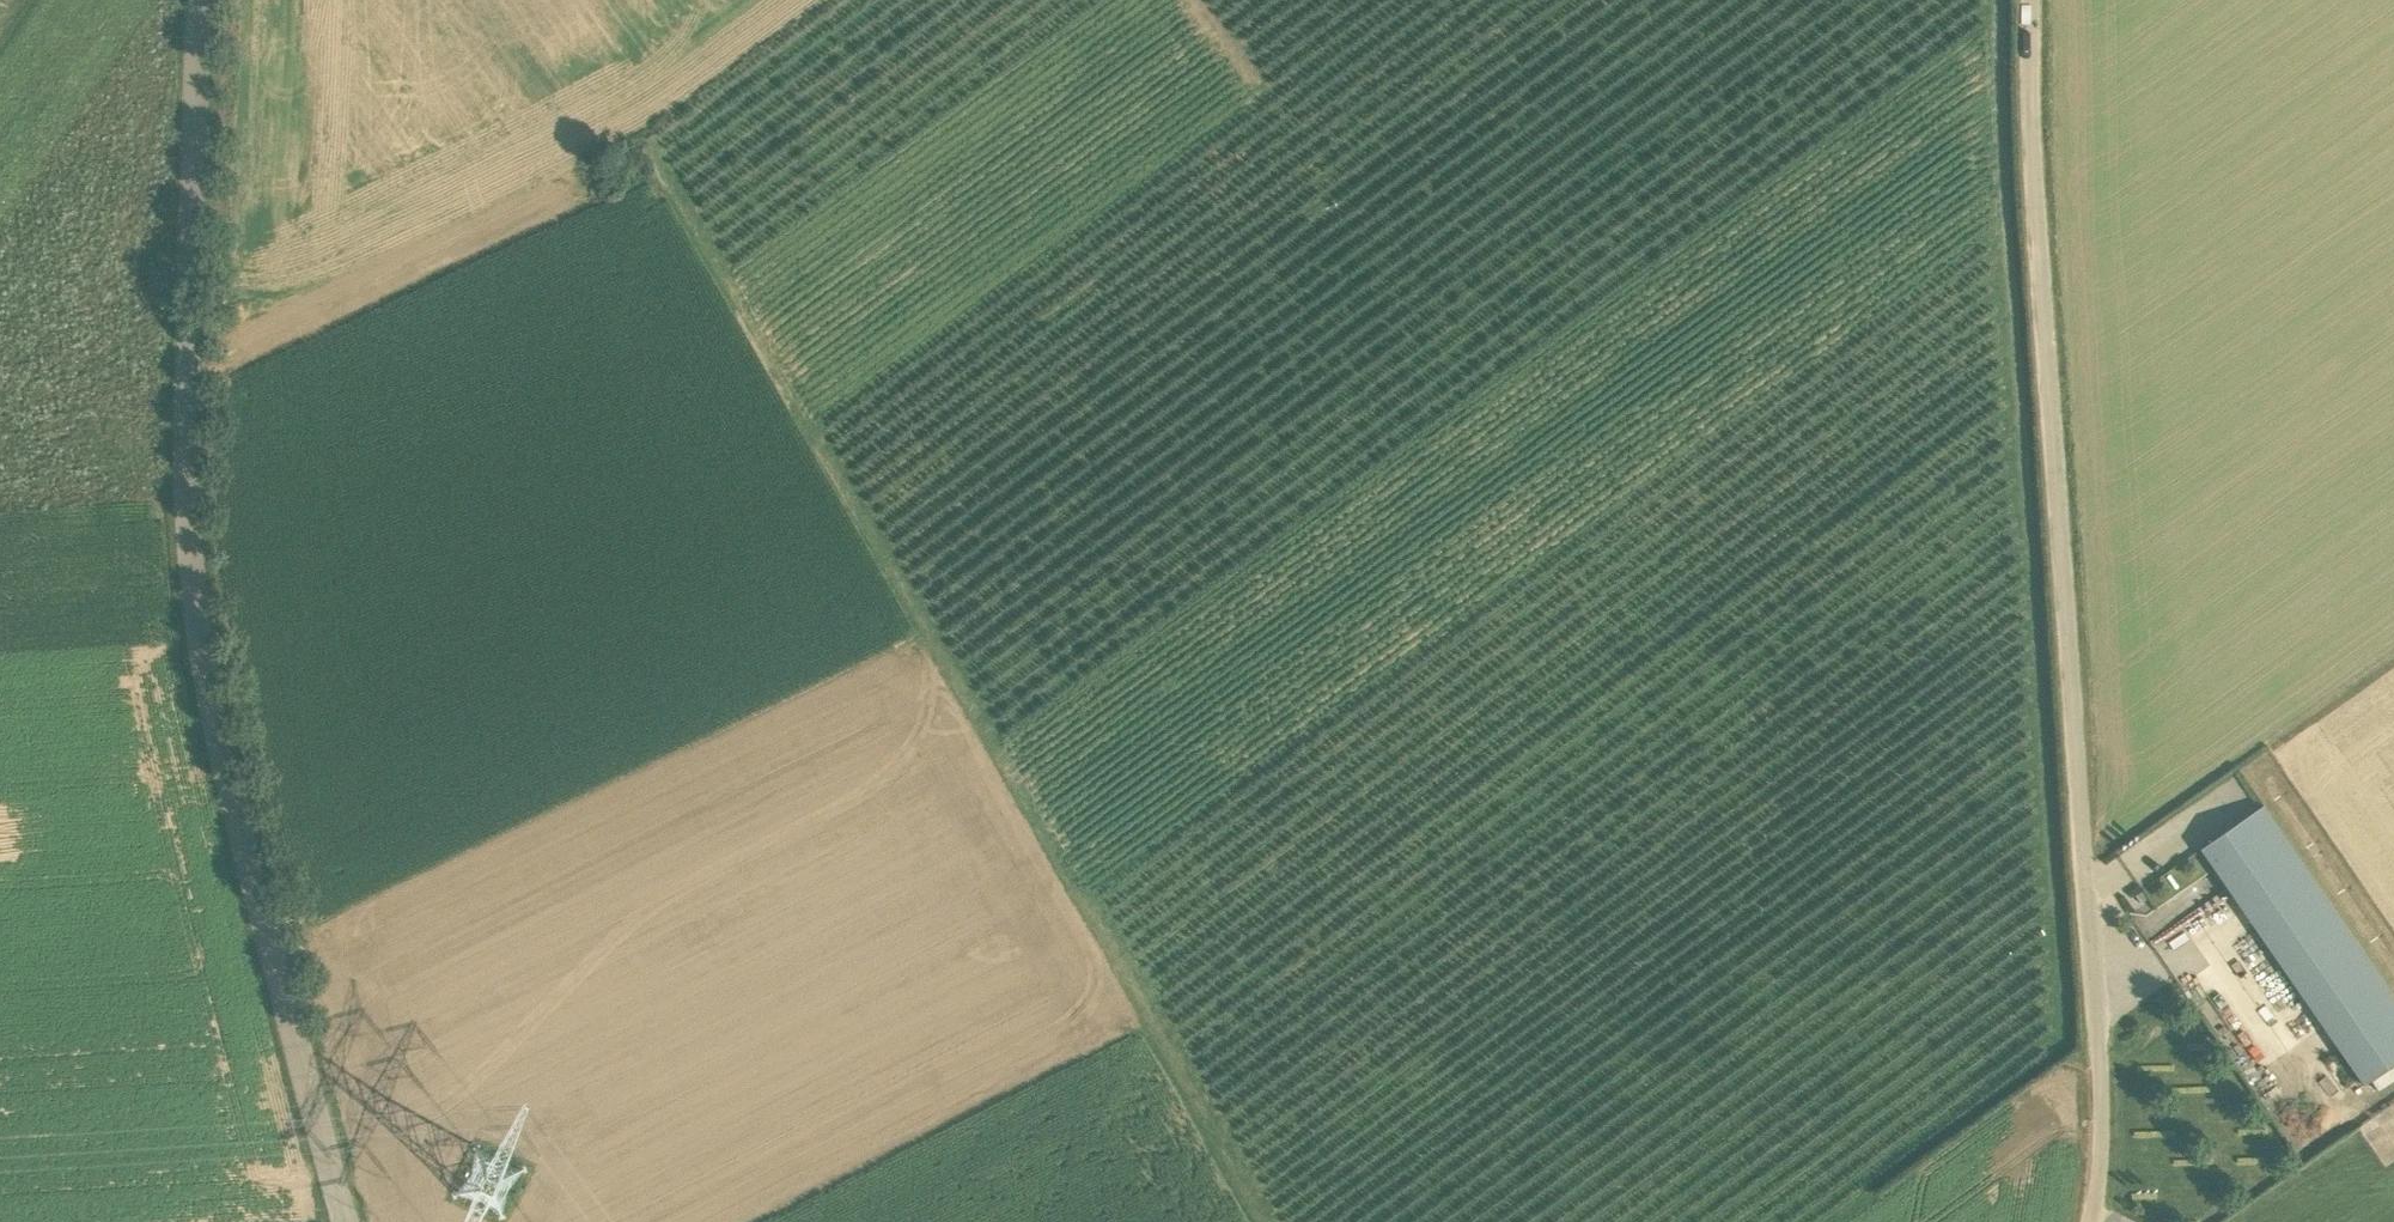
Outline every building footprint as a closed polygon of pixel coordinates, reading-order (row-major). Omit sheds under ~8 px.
[(2201,849),(2363,1085),(2393,1064),(2393,993),(2265,805),(2201,849)]
